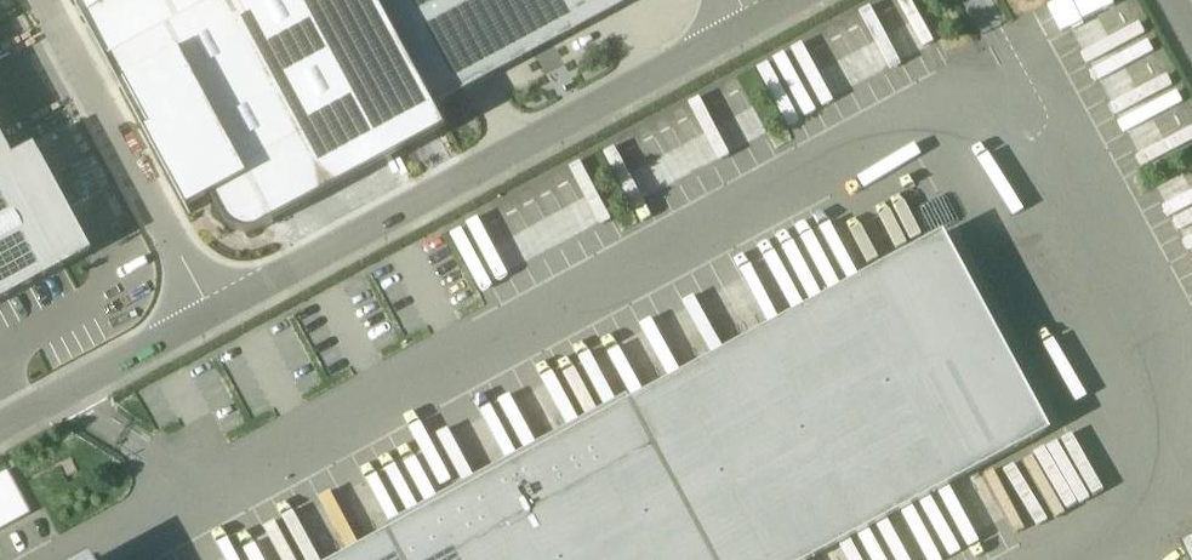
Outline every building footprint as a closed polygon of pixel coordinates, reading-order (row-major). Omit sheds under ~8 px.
[(377,0),(76,0),(87,20),(111,8),(175,122),(150,135),(188,207),(211,196),(223,217),(225,220),(230,225),(236,228),(241,230),(247,231),(253,231),(258,230),(262,229),(267,226),(275,222),(263,199),(409,121),(375,59),(401,45),(392,29),(377,0)] [(439,106),(576,31),(570,20),(607,0),(378,0),(439,106)] [(85,256),(27,147),(5,159),(0,149),(0,302),(85,256)] [(976,467),(977,467),(873,275),(872,276),(345,559),(803,559),(976,467)]
